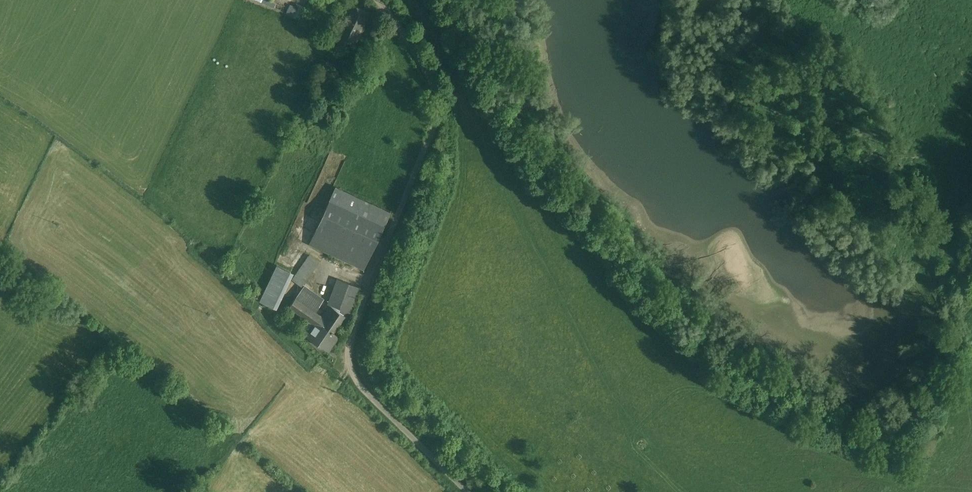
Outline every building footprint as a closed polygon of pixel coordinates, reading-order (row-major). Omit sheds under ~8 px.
[(370,12),(351,3),(336,36),(354,45),(370,12)] [(304,9),(297,6),(292,17),(299,20),(304,9)] [(391,212),(335,187),(309,244),(364,270),(391,212)] [(309,255),(302,266),(312,272),(319,262),(309,255)] [(289,273),(276,266),(259,301),(276,309),(286,288),(283,287),(289,273)] [(302,266),(292,280),(302,287),(312,272),(302,266)] [(359,292),(339,282),(330,305),(349,318),(359,292)] [(322,316),(295,297),(289,306),(314,324),(316,325),(322,316)] [(322,316),(316,325),(314,324),(306,336),(313,340),(314,340),(329,350),(339,335),(338,334),(349,318),(330,305),(322,316)]
